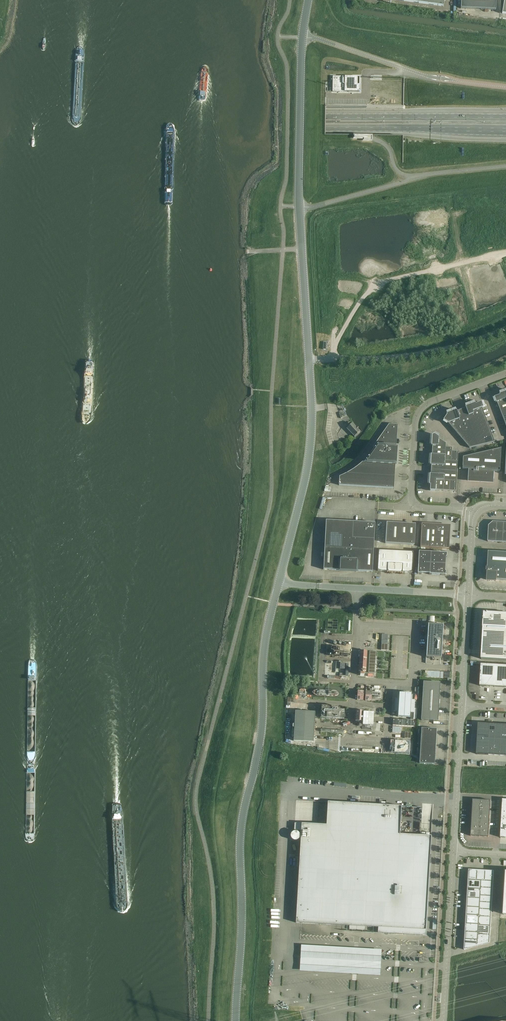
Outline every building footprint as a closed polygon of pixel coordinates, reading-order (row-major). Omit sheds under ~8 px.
[(496,0),(461,0),(461,8),(496,10),(496,0)] [(332,93),(343,93),(343,78),(332,78),(332,93)] [(495,397),(493,398),(495,403),(497,403),(500,411),(505,408),(505,398),(504,392),(499,394),(499,396),(495,397)] [(470,406),(475,419),(485,416),(480,403),(470,406)] [(470,406),(461,410),(466,423),(468,422),(475,419),(470,406)] [(461,410),(452,413),(454,421),(457,420),(459,426),(466,423),(461,410)] [(452,428),(459,426),(457,420),(454,421),(452,413),(447,415),(444,419),(446,421),(452,428)] [(485,416),(475,419),(468,422),(471,429),(487,422),(485,416)] [(349,422),(346,426),(347,428),(346,429),(347,429),(354,437),(360,432),(352,423),(351,424),(349,422)] [(452,428),(457,434),(471,429),(468,422),(466,423),(459,426),(452,428)] [(490,429),(487,422),(471,429),(473,435),(490,429)] [(394,489),(394,481),(395,465),(396,465),(397,448),(396,448),(397,425),(389,424),(373,447),(377,448),(367,463),(362,462),(360,464),(358,466),(355,468),(353,470),(350,472),(346,474),(343,475),(339,477),(339,485),(394,489)] [(457,434),(462,439),(473,435),(471,429),(457,434)] [(492,435),(490,429),(473,435),(475,440),(475,441),(492,435)] [(433,435),(431,435),(431,446),(432,446),(432,450),(445,451),(445,448),(446,444),(438,438),(438,437),(434,434),(433,435)] [(462,439),(465,444),(475,440),(473,435),(462,439)] [(492,435),(475,441),(477,446),(494,442),(492,435)] [(475,440),(465,444),(469,448),(477,446),(475,441),(475,440)] [(468,470),(468,472),(467,481),(493,483),(494,473),(494,471),(500,472),(501,448),(463,457),(462,469),(468,470)] [(432,455),(430,455),(430,460),(445,461),(445,451),(432,450),(432,455)] [(430,465),(431,466),(431,470),(457,472),(457,462),(451,461),(445,461),(430,460),(430,465)] [(431,474),(429,474),(429,480),(443,480),(450,481),(456,481),(457,472),(431,470),(431,474)] [(430,485),(430,490),(430,491),(435,492),(435,490),(443,491),(443,480),(429,480),(429,485),(430,485)] [(324,548),(323,570),(340,571),(356,572),(356,571),(372,572),(373,550),(375,523),(326,521),(324,548)] [(489,526),(488,532),(496,532),(497,522),(493,522),(489,526)] [(415,524),(386,523),(385,543),(414,545),(415,524)] [(430,548),(430,536),(431,524),(422,524),(420,547),(430,548)] [(441,525),(431,524),(430,536),(440,536),(441,525)] [(440,536),(449,537),(450,525),(441,525),(440,536)] [(488,542),(496,542),(496,532),(488,532),(488,542)] [(449,537),(440,536),(430,536),(430,548),(449,549),(449,537)] [(413,552),(379,551),(378,571),(387,572),(387,573),(403,573),(402,573),(402,572),(412,573),(413,552)] [(421,574),(421,573),(429,574),(429,575),(445,576),(445,572),(446,558),(447,554),(419,552),(417,574),(421,574)] [(505,580),(505,553),(489,552),(488,567),(486,567),(486,572),(488,572),(488,580),(496,581),(496,580),(505,580)] [(481,659),(485,660),(505,661),(505,614),(492,613),(488,613),(488,612),(487,612),(487,614),(485,613),(485,618),(483,618),(483,619),(484,619),(484,621),(483,621),(483,628),(481,659)] [(441,658),(443,626),(443,625),(428,625),(426,657),(441,658)] [(367,651),(360,651),(359,671),(360,671),(360,676),(364,676),(364,672),(366,672),(367,651)] [(340,673),(339,676),(346,676),(348,676),(349,664),(340,664),(340,667),(346,668),(346,674),(340,673)] [(480,686),(505,687),(505,666),(481,664),(480,686)] [(438,721),(439,698),(440,683),(423,682),(421,720),(438,721)] [(366,692),(365,701),(371,701),(371,698),(374,698),(374,696),(378,696),(378,693),(372,693),(372,692),(366,692)] [(338,707),(321,706),(321,718),(344,719),(344,711),(340,710),(340,709),(338,709),(338,707)] [(315,712),(295,711),(293,741),(313,742),(315,712)] [(478,723),(476,754),(505,756),(505,725),(478,723)] [(420,743),(436,744),(437,729),(421,728),(420,743)] [(395,741),(394,753),(405,753),(409,751),(409,745),(406,742),(395,741)] [(436,744),(420,743),(420,753),(435,754),(436,744)] [(435,764),(435,754),(420,753),(419,763),(435,764)] [(294,823),(294,830),(301,830),(296,923),(349,926),(349,930),(365,931),(365,927),(378,927),(378,933),(425,936),(426,930),(431,836),(400,834),(401,806),(380,805),(381,796),(375,796),(374,805),(328,802),(326,825),(294,823)] [(481,808),(482,800),(473,799),(472,807),(481,808)] [(482,800),(481,808),(490,808),(491,800),(482,800)] [(480,837),(480,830),(480,829),(471,829),(471,836),(480,837)] [(489,837),(489,830),(480,829),(480,830),(480,837),(489,837)] [(468,880),(476,880),(477,870),(469,870),(468,880)] [(486,871),(477,870),(476,880),(482,880),(485,881),(486,871)] [(485,881),(493,881),(494,871),(486,871),(485,881)] [(468,880),(468,889),(482,889),(482,888),(482,880),(476,880),(468,880)] [(468,889),(467,897),(481,898),(481,895),(482,889),(468,889)] [(467,897),(467,906),(481,907),(481,902),(481,898),(467,897)] [(466,915),(479,916),(480,916),(480,909),(481,907),(467,906),(466,915)] [(466,915),(466,923),(479,924),(479,916),(466,915)] [(491,926),(491,917),(480,916),(479,916),(479,924),(479,925),(491,926)] [(466,923),(465,931),(478,932),(479,925),(479,924),(466,923)] [(490,935),(491,926),(479,925),(478,932),(478,934),(490,935)] [(465,931),(465,940),(478,940),(478,934),(478,932),(465,931)] [(490,935),(478,934),(478,940),(477,946),(490,943),(490,935)] [(478,940),(465,940),(464,950),(477,946),(478,940)] [(381,950),(301,945),(300,958),(299,971),(356,974),(380,975),(380,963),(381,950)]
